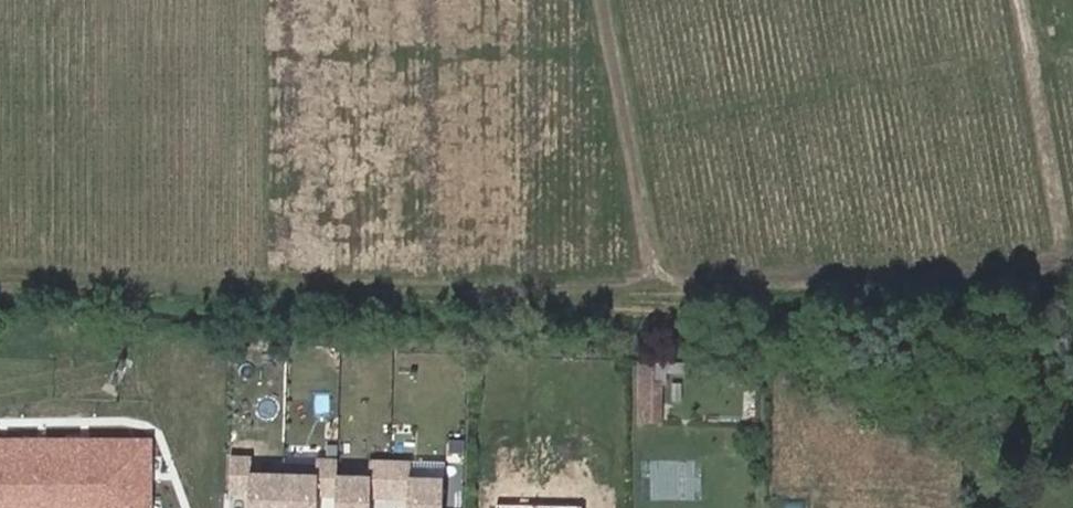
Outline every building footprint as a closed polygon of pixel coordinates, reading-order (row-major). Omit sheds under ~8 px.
[(1039,298),(1038,283),(1026,283),(1026,298),(1039,298)] [(641,366),(632,366),(632,425),(653,425),(652,386),(642,386),(641,366)] [(0,432),(0,507),(154,507),(155,434),(0,432)] [(216,459),(214,507),(276,507),(276,460),(216,459)] [(276,460),(276,507),(328,507),(329,462),(276,460)] [(329,462),(328,507),(383,507),(383,463),(329,462)] [(383,463),(383,507),(452,507),(454,465),(383,463)]
